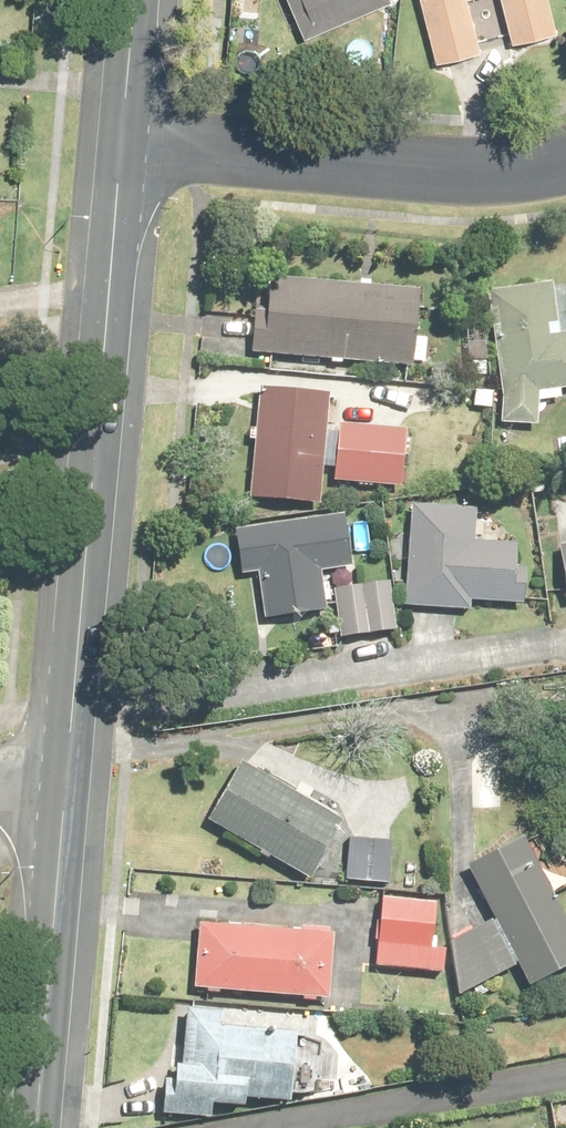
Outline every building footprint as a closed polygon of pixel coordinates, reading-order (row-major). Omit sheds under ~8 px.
[(270,0),(241,12),(262,68),(352,34),(339,0),(268,0),(270,0)] [(395,94),(444,82),(430,24),(457,18),(470,73),(521,60),(506,0),(372,0),(395,94)] [(389,314),(220,305),(216,382),(385,391),(389,314)] [(506,452),(507,412),(552,410),(550,358),(507,360),(508,337),(464,336),(462,451),(506,452)] [(296,419),(218,413),(209,520),(287,527),(296,419)] [(378,454),(304,445),(297,506),(371,515),(378,454)] [(542,520),(547,569),(520,571),(525,630),(565,626),(565,517),(542,520)] [(482,566),(445,565),(447,534),(376,529),(370,630),(434,635),(480,636),(482,566)] [(317,542),(196,554),(200,601),(223,599),(228,644),(289,637),(284,593),(322,589),(317,542)] [(360,606),(299,611),(304,664),(365,659),(360,606)] [(316,848),(206,780),(162,850),(272,918),(316,848)] [(357,906),(357,862),(310,862),(310,906),(357,906)] [(434,892),(459,943),(414,961),(422,1021),(482,989),(493,1011),(551,982),(491,863),(434,892)] [(412,924),(345,917),(338,989),(404,996),(412,924)] [(300,951),(172,935),(162,1012),(290,1027),(300,951)] [(154,1033),(137,1127),(209,1127),(219,1125),(237,1127),(249,1127),(267,1052),(154,1033)]
